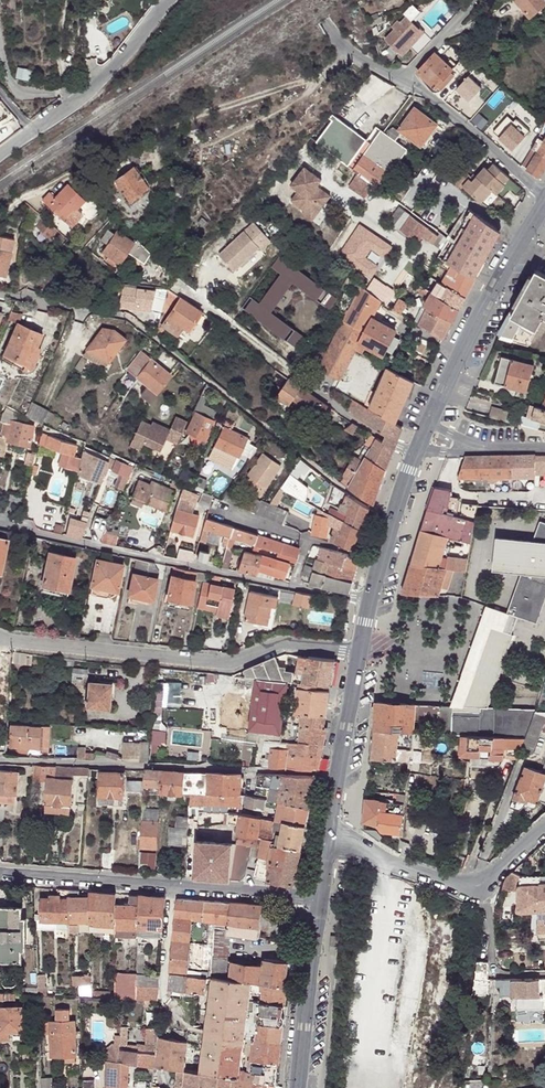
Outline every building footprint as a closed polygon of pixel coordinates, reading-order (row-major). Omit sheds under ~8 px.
[(421,3),(417,8),(420,10),(425,5),(426,5),(428,4),(430,3),(427,0),(426,2),(425,2),(424,3),(423,2),(422,4),(421,3)] [(530,17),(531,16),(544,3),(544,0),(516,0),(530,17)] [(531,16),(535,21),(544,12),(544,3),(531,16)] [(405,14),(407,16),(411,20),(420,10),(417,8),(414,5),(405,14)] [(411,20),(407,16),(385,39),(400,53),(408,45),(419,55),(432,40),(411,20)] [(440,47),(418,71),(435,87),(446,75),(447,77),(453,70),(440,59),(442,58),(446,61),(450,56),(448,54),(452,50),(446,45),(442,50),(440,47)] [(470,64),(462,58),(457,65),(464,71),(470,64)] [(393,85),(372,74),(355,91),(369,104),(393,85)] [(446,75),(435,87),(440,91),(450,79),(447,77),(446,75)] [(436,124),(415,108),(399,130),(421,146),(436,124)] [(324,130),(315,142),(335,156),(348,166),(366,141),(367,139),(335,116),(324,130)] [(531,141),(506,119),(495,131),(500,136),(499,137),(514,149),(520,142),(525,146),(531,141)] [(324,130),(320,127),(309,138),(315,142),(324,130)] [(393,127),(387,134),(395,140),(401,133),(393,127)] [(371,183),(375,185),(403,146),(395,140),(387,134),(383,132),(381,130),(370,144),(366,141),(348,166),(350,167),(355,171),(371,183)] [(523,165),(528,168),(527,168),(539,176),(544,167),(544,141),(539,137),(523,165)] [(108,171),(110,174),(114,180),(129,200),(148,186),(127,157),(108,171)] [(454,183),(461,189),(463,186),(482,202),(492,190),(497,194),(505,184),(504,183),(509,177),(494,164),(489,170),(486,167),(472,182),(469,179),(471,177),(464,172),(454,183)] [(114,180),(110,174),(101,180),(105,186),(114,180)] [(324,189),(307,177),(293,194),(300,200),(291,212),(314,230),(332,206),(319,195),(324,189)] [(49,192),(41,200),(69,226),(82,213),(76,208),(84,200),(67,184),(54,197),(49,192)] [(460,269),(476,278),(487,260),(483,257),(498,229),(470,209),(454,234),(442,225),(445,221),(437,215),(435,218),(418,206),(413,213),(425,222),(441,233),(450,240),(442,250),(438,256),(460,269)] [(423,236),(442,250),(450,240),(441,233),(438,236),(399,207),(391,216),(388,221),(405,234),(418,243),(423,236)] [(57,230),(35,212),(28,220),(50,238),(57,230)] [(269,239),(252,221),(218,254),(233,270),(258,246),(259,248),(269,239)] [(156,257),(138,240),(135,238),(132,242),(115,231),(114,234),(107,230),(99,241),(106,245),(101,252),(107,257),(104,261),(113,267),(116,262),(118,264),(128,250),(145,262),(136,275),(149,277),(148,282),(168,284),(173,273),(156,257)] [(5,276),(14,240),(0,237),(0,275),(5,276)] [(251,297),(242,310),(296,347),(304,336),(271,313),(291,283),(317,301),(325,288),(278,256),(270,267),(279,273),(259,303),(251,297)] [(447,286),(466,297),(476,278),(460,269),(454,279),(447,274),(442,283),(447,286)] [(537,270),(533,276),(530,283),(516,309),(505,329),(502,334),(500,337),(529,344),(544,317),(544,318),(544,275),(537,270)] [(433,278),(426,274),(423,280),(430,284),(433,278)] [(530,283),(533,276),(530,275),(515,303),(498,333),(502,334),(505,329),(516,309),(530,283)] [(122,292),(120,299),(119,302),(119,305),(151,309),(154,290),(122,286),(122,292)] [(346,315),(343,320),(365,332),(359,343),(365,346),(383,355),(386,350),(393,336),(396,330),(372,318),(378,308),(385,312),(389,306),(381,302),(361,286),(346,315)] [(419,286),(416,290),(423,294),(424,293),(427,296),(430,292),(419,286)] [(440,298),(459,309),(466,297),(447,286),(440,298)] [(201,311),(167,289),(163,304),(169,308),(172,309),(161,325),(176,335),(182,326),(188,331),(201,311)] [(426,311),(452,322),(459,309),(440,298),(433,294),(430,298),(423,309),(426,311)] [(399,298),(392,309),(396,311),(402,314),(405,309),(408,304),(399,298)] [(392,309),(389,306),(385,312),(392,317),(396,311),(392,309)] [(402,314),(407,318),(410,312),(405,309),(402,314)] [(17,313),(10,311),(7,319),(17,323),(22,313),(17,313)] [(419,325),(443,340),(452,322),(426,311),(419,325)] [(310,365),(339,380),(355,350),(359,343),(365,332),(343,320),(325,354),(318,350),(310,365)] [(42,334),(17,323),(3,354),(25,364),(23,367),(22,369),(26,370),(29,370),(31,368),(33,367),(34,364),(34,360),(33,358),(31,356),(29,355),(33,348),(35,349),(42,334)] [(159,325),(157,335),(164,341),(167,334),(159,325)] [(102,328),(86,349),(107,364),(125,339),(113,329),(102,328)] [(393,336),(386,350),(392,353),(400,339),(393,336)] [(359,343),(355,350),(361,354),(365,346),(359,343)] [(39,351),(35,349),(33,348),(29,355),(31,356),(33,358),(34,360),(39,351)] [(107,364),(86,349),(82,354),(98,365),(99,363),(104,367),(107,364)] [(128,367),(127,369),(148,385),(140,395),(149,402),(170,374),(141,352),(128,367)] [(25,364),(3,354),(2,357),(23,367),(25,364)] [(85,360),(80,357),(73,367),(78,370),(85,360)] [(495,383),(505,386),(516,388),(526,391),(533,365),(502,357),(495,383)] [(369,408),(395,424),(414,382),(387,367),(369,408)] [(294,399),(302,387),(291,379),(290,379),(282,390),(278,396),(290,405),(294,399)] [(516,388),(505,386),(507,389),(511,392),(512,394),(514,395),(515,396),(516,388)] [(328,406),(302,387),(294,399),(321,417),(328,406)] [(199,396),(191,415),(193,416),(186,431),(204,439),(217,413),(202,405),(205,399),(199,396)] [(386,436),(396,443),(403,428),(395,424),(369,408),(353,400),(348,409),(356,413),(354,416),(372,427),(386,436)] [(31,402),(24,416),(42,426),(48,411),(31,402)] [(543,409),(536,407),(532,419),(540,421),(538,430),(544,432),(544,409),(543,409)] [(509,413),(492,408),(490,417),(506,421),(509,413)] [(0,419),(0,456),(3,457),(8,441),(30,446),(35,426),(17,422),(19,418),(11,416),(2,413),(0,419)] [(529,416),(523,415),(521,425),(538,430),(540,421),(532,419),(529,418),(529,416)] [(176,444),(187,423),(175,418),(169,431),(161,427),(159,430),(150,426),(142,422),(131,446),(141,451),(144,445),(161,453),(167,440),(176,444)] [(232,425),(225,421),(222,426),(207,458),(232,469),(240,453),(247,438),(230,429),(232,425)] [(358,426),(353,423),(345,429),(353,435),(358,426)] [(40,433),(37,444),(61,451),(57,465),(71,469),(75,456),(73,455),(77,445),(40,433)] [(395,446),(396,443),(386,436),(384,439),(383,442),(378,438),(377,439),(371,435),(366,445),(368,445),(364,451),(369,453),(363,463),(355,458),(343,478),(351,483),(348,488),(358,494),(374,505),(381,485),(386,470),(395,446)] [(249,459),(257,447),(249,442),(250,440),(247,438),(240,453),(249,459)] [(77,471),(76,474),(99,483),(99,482),(105,468),(110,457),(83,446),(80,457),(77,471)] [(24,463),(32,465),(35,455),(26,453),(24,463)] [(134,463),(111,453),(110,457),(105,468),(128,477),(134,463)] [(262,485),(265,487),(280,465),(263,453),(247,475),(250,477),(243,485),(255,493),(262,485)] [(75,456),(71,469),(77,471),(80,457),(75,456)] [(540,456),(522,457),(486,457),(465,457),(458,478),(470,478),(498,478),(535,478),(535,473),(544,473),(544,456),(540,456)] [(305,461),(300,458),(297,462),(294,467),(299,471),(305,461)] [(313,468),(307,463),(303,470),(308,474),(313,468)] [(299,471),(294,467),(284,481),(289,484),(299,471)] [(207,480),(198,476),(194,484),(203,488),(207,480)] [(161,490),(149,485),(137,480),(131,496),(128,495),(128,497),(132,498),(143,503),(168,513),(169,511),(167,510),(175,491),(162,486),(161,490)] [(151,481),(149,485),(161,490),(162,486),(151,481)] [(284,481),(279,488),(284,490),(285,491),(289,484),(284,481)] [(189,487),(185,485),(180,496),(196,503),(201,491),(189,487)] [(259,496),(265,487),(262,485),(255,493),(259,496)] [(38,488),(30,486),(26,500),(34,502),(38,488)] [(538,486),(532,505),(544,509),(544,507),(544,488),(538,486)] [(464,540),(471,542),(473,528),(477,506),(477,504),(463,503),(460,517),(456,516),(460,498),(450,496),(451,489),(436,487),(433,496),(425,520),(422,529),(449,536),(464,540)] [(273,499),(279,502),(284,495),(282,494),(284,490),(279,488),(273,499)] [(225,492),(220,500),(239,507),(241,502),(242,499),(225,492)] [(212,496),(203,493),(199,504),(209,508),(212,496)] [(21,497),(9,494),(6,507),(18,511),(21,497)] [(361,529),(370,507),(348,494),(344,502),(342,502),(339,510),(331,507),(328,512),(330,513),(344,520),(361,529)] [(209,508),(206,518),(232,526),(258,535),(283,543),(295,547),(300,532),(283,525),(258,515),(254,513),(244,509),(239,507),(220,500),(212,496),(209,508)] [(143,503),(132,498),(130,503),(141,508),(143,503)] [(246,504),(244,509),(254,513),(260,502),(249,498),(246,504)] [(270,504),(276,507),(279,502),(273,499),(270,504)] [(254,513),(258,515),(266,503),(261,500),(260,502),(254,513)] [(258,515),(283,525),(288,512),(276,507),(270,504),(266,503),(258,515)] [(313,534),(325,537),(328,525),(330,513),(328,512),(322,509),(318,508),(313,534)] [(176,509),(170,530),(193,536),(199,515),(176,509)] [(353,550),(361,529),(344,520),(330,513),(328,525),(335,527),(330,541),(353,550)] [(105,532),(109,521),(95,515),(90,528),(104,534),(105,532)] [(65,535),(81,538),(87,522),(69,517),(65,535)] [(206,518),(199,541),(205,543),(207,536),(206,536),(208,531),(224,536),(221,544),(226,546),(232,526),(206,518)] [(526,564),(517,589),(508,614),(509,614),(506,624),(513,626),(515,621),(530,626),(541,595),(544,583),(544,524),(540,522),(526,564)] [(258,535),(232,526),(226,546),(226,547),(231,548),(234,539),(254,545),(258,535)] [(452,569),(466,571),(468,559),(471,542),(464,540),(462,546),(455,544),(454,547),(446,545),(448,540),(449,536),(422,529),(418,541),(411,564),(434,566),(447,568),(452,569)] [(104,534),(101,540),(116,544),(118,535),(105,532),(104,534)] [(283,543),(258,535),(254,545),(252,550),(257,552),(258,546),(278,552),(280,552),(283,543)] [(42,539),(34,537),(32,544),(40,546),(42,539)] [(295,547),(283,543),(280,552),(282,553),(297,557),(299,549),(295,547)] [(226,547),(220,567),(227,569),(233,549),(231,548),(226,547)] [(321,547),(318,559),(330,562),(356,570),(359,559),(346,555),(347,554),(321,547)] [(180,548),(177,558),(190,561),(192,551),(180,548)] [(208,553),(200,550),(197,559),(206,561),(208,553)] [(244,551),(237,571),(263,577),(264,575),(273,578),(274,575),(286,578),(290,564),(251,553),(244,551)] [(59,589),(58,592),(68,594),(75,557),(49,552),(42,585),(43,585),(59,589)] [(97,559),(92,586),(109,590),(117,591),(123,565),(97,559)] [(153,563),(136,559),(129,594),(150,599),(152,600),(158,572),(153,563)] [(318,559),(317,559),(314,567),(313,571),(326,575),(330,562),(318,559)] [(517,589),(526,564),(510,559),(501,585),(489,617),(490,618),(483,638),(479,650),(503,658),(514,627),(513,626),(506,624),(509,614),(508,614),(517,589)] [(326,575),(353,581),(356,570),(330,562),(326,575)] [(313,571),(314,567),(305,564),(302,574),(312,577),(313,571)] [(423,594),(439,595),(441,588),(447,568),(434,566),(411,564),(410,568),(402,593),(405,593),(414,593),(423,594)] [(191,570),(175,567),(168,598),(190,603),(197,572),(191,570)] [(446,589),(452,569),(447,568),(441,588),(446,589)] [(314,586),(323,588),(326,575),(313,571),(312,577),(309,585),(314,586)] [(323,588),(349,594),(353,581),(326,575),(323,588)] [(203,582),(198,607),(205,609),(206,604),(218,606),(217,611),(216,615),(228,618),(234,589),(203,582)] [(58,594),(58,592),(59,589),(43,585),(42,590),(58,594)] [(109,590),(92,586),(90,593),(93,595),(105,597),(108,597),(109,590)] [(272,606),(276,607),(278,597),(251,591),(245,619),(259,622),(258,625),(267,627),(272,606)] [(309,607),(312,595),(296,592),(293,604),(309,607)] [(150,599),(129,594),(127,600),(148,605),(150,599)] [(166,605),(178,608),(189,610),(190,603),(168,598),(166,605)] [(271,628),(276,607),(272,606),(267,627),(271,628)] [(503,658),(479,650),(463,696),(486,704),(498,673),(503,658)] [(32,654),(13,652),(12,662),(31,664),(32,654)] [(244,670),(246,676),(288,681),(293,681),(295,671),(287,670),(286,667),(280,666),(277,658),(276,656),(244,670)] [(295,671),(293,681),(299,682),(330,685),(335,661),(309,657),(308,658),(300,656),(297,672),(295,671)] [(58,664),(69,665),(70,659),(59,657),(58,664)] [(87,669),(73,668),(70,688),(74,688),(75,686),(80,686),(81,683),(83,683),(83,678),(86,678),(87,669)] [(540,680),(520,674),(512,702),(532,708),(540,680)] [(228,723),(226,736),(270,742),(270,740),(280,741),(282,723),(288,681),(246,676),(245,684),(236,683),(235,693),(242,694),(238,725),(236,724),(236,714),(229,710),(228,723)] [(221,678),(215,679),(221,701),(227,699),(221,678)] [(111,684),(89,682),(86,706),(108,708),(111,684)] [(330,685),(299,682),(295,713),(300,714),(326,715),(330,685)] [(437,721),(438,705),(376,701),(375,730),(399,732),(412,732),(413,720),(437,721)] [(84,706),(69,705),(68,714),(83,716),(84,706)] [(451,735),(453,711),(453,706),(442,705),(440,734),(451,735)] [(528,729),(535,711),(524,710),(490,708),(482,707),(481,707),(480,712),(453,711),(451,735),(456,735),(461,735),(473,736),(505,738),(508,738),(514,738),(515,728),(520,728),(528,729)] [(541,711),(536,711),(535,711),(528,729),(525,739),(523,744),(521,749),(532,753),(542,731),(544,732),(544,712),(541,711)] [(325,726),(326,715),(300,714),(298,724),(325,726)] [(40,726),(10,724),(9,746),(39,748),(40,726)] [(328,726),(325,726),(298,724),(296,742),(324,744),(328,726)] [(525,739),(528,729),(520,728),(515,728),(514,738),(525,739)] [(412,733),(412,732),(399,732),(375,730),(371,758),(411,761),(411,750),(412,742),(412,733)] [(431,735),(412,733),(412,742),(430,744),(431,735)] [(473,736),(461,735),(461,755),(470,756),(468,779),(487,781),(489,766),(480,765),(481,759),(481,754),(490,755),(490,759),(503,760),(505,738),(473,736)] [(523,744),(525,739),(514,738),(508,738),(507,756),(518,756),(521,749),(523,744)] [(124,742),(123,760),(140,761),(140,743),(124,742)] [(322,756),(324,744),(296,742),(289,742),(288,747),(289,747),(289,753),(322,756)] [(54,746),(54,759),(85,759),(85,746),(54,746)] [(269,758),(268,766),(284,767),(312,769),(319,769),(322,756),(289,753),(289,747),(288,747),(280,747),(271,746),(270,753),(266,753),(265,757),(269,758)] [(32,779),(39,779),(47,780),(46,803),(69,805),(70,805),(72,778),(55,777),(55,766),(39,765),(33,765),(32,779)] [(72,778),(72,772),(72,767),(55,766),(55,777),(72,778)] [(14,793),(17,772),(16,771),(16,768),(7,767),(7,771),(0,770),(0,792),(14,793)] [(544,773),(526,767),(514,798),(524,801),(525,798),(529,799),(536,802),(544,780),(544,779),(544,769),(544,773)] [(162,771),(144,770),(144,781),(143,784),(161,785),(162,771)] [(100,771),(99,795),(122,796),(123,773),(100,771)] [(171,771),(162,771),(161,785),(160,791),(176,792),(183,793),(183,792),(185,771),(171,771)] [(240,773),(185,771),(183,792),(190,792),(245,794),(244,785),(240,785),(240,773)] [(291,775),(258,774),(255,786),(313,792),(316,776),(291,775)] [(32,779),(31,790),(38,791),(39,779),(32,779)] [(143,784),(144,781),(126,780),(126,790),(143,791),(143,790),(143,784)] [(255,786),(253,796),(267,799),(269,799),(309,808),(313,792),(255,786)] [(176,792),(160,791),(160,798),(175,799),(176,792)] [(0,792),(0,801),(12,802),(14,793),(0,792)] [(245,794),(190,792),(189,805),(228,805),(246,805),(265,809),(267,799),(253,796),(245,794)] [(306,825),(309,808),(269,799),(268,806),(277,807),(275,819),(306,825)] [(366,799),(363,821),(376,824),(382,831),(400,833),(401,818),(403,803),(372,799),(366,799)] [(69,805),(46,803),(45,810),(69,811),(69,805)] [(228,805),(189,805),(188,816),(196,816),(196,813),(198,813),(198,812),(224,813),(228,813),(228,809),(228,805)] [(159,810),(142,809),(141,820),(158,821),(159,810)] [(257,837),(261,817),(240,813),(228,813),(228,823),(238,824),(237,834),(257,837)] [(301,849),(306,825),(275,819),(261,817),(257,837),(262,838),(301,849)] [(141,820),(139,846),(155,847),(158,821),(141,820)] [(168,844),(186,845),(187,827),(169,826),(168,844)] [(235,844),(230,880),(241,881),(247,873),(252,843),(257,844),(261,844),(262,838),(257,837),(237,834),(236,839),(235,844)] [(294,885),(301,849),(262,838),(261,844),(263,843),(260,858),(256,878),(294,885)] [(233,843),(196,841),(194,876),(230,880),(233,843)] [(139,852),(138,866),(155,867),(156,853),(139,852)] [(513,871),(504,880),(502,888),(518,889),(518,910),(533,911),(539,911),(538,891),(539,883),(539,875),(519,875),(513,871)] [(90,921),(89,896),(80,896),(79,890),(58,889),(58,894),(52,894),(51,897),(41,897),(41,900),(38,900),(38,911),(40,911),(41,920),(68,921),(90,921)] [(115,925),(116,904),(116,893),(89,891),(89,896),(90,921),(90,922),(115,925)] [(138,928),(139,895),(129,894),(129,904),(116,904),(115,925),(115,928),(138,928)] [(162,929),(165,897),(139,895),(138,928),(162,929)] [(178,898),(170,973),(209,977),(214,932),(231,934),(256,937),(261,904),(178,898)] [(23,962),(22,906),(0,906),(0,962),(23,962)] [(68,928),(68,921),(41,920),(40,911),(38,911),(35,911),(36,927),(68,928)] [(115,932),(115,928),(115,925),(90,922),(91,929),(115,932)] [(138,934),(138,928),(115,928),(115,932),(115,935),(138,936),(138,934)] [(214,932),(209,977),(226,979),(231,934),(214,932)] [(137,973),(136,999),(158,1000),(159,978),(152,978),(144,978),(144,953),(143,953),(143,945),(138,945),(137,973)] [(261,983),(286,986),(288,961),(264,959),(261,983)] [(489,961),(477,959),(473,992),(487,993),(489,978),(489,961)] [(230,980),(259,983),(261,965),(232,961),(230,980)] [(90,984),(90,978),(90,975),(92,975),(92,971),(91,971),(82,972),(82,967),(77,968),(77,976),(73,976),(73,985),(90,984)] [(124,998),(136,999),(137,973),(115,973),(114,991),(114,998),(124,998)] [(220,1075),(264,1081),(276,1083),(283,1008),(286,986),(261,983),(259,983),(230,980),(226,979),(209,977),(170,973),(168,989),(204,993),(207,980),(211,980),(200,1072),(220,1075)] [(513,995),(512,978),(503,979),(502,987),(502,995),(513,995)] [(540,995),(540,979),(512,978),(513,995),(518,995),(540,995)] [(542,1009),(543,998),(541,998),(540,995),(518,995),(518,1009),(542,1009)] [(10,1032),(22,1032),(22,1006),(0,1006),(0,1033),(10,1032)] [(65,1056),(75,1056),(74,1021),(49,1022),(50,1034),(50,1056),(65,1056)] [(157,1043),(158,1038),(159,1027),(146,1028),(146,1043),(157,1043)] [(121,1043),(120,1043),(116,1043),(116,1028),(104,1028),(103,1049),(115,1049),(115,1050),(118,1050),(120,1050),(120,1049),(121,1046),(121,1043)] [(155,1066),(184,1070),(187,1042),(158,1038),(157,1043),(157,1045),(155,1066)] [(139,1065),(155,1067),(155,1066),(157,1045),(137,1044),(137,1051),(138,1051),(139,1065)] [(139,1065),(138,1051),(137,1051),(120,1049),(120,1050),(118,1050),(118,1060),(116,1060),(115,1087),(128,1087),(129,1063),(139,1065)] [(116,1060),(107,1059),(106,1087),(115,1087),(116,1060)] [(220,1075),(200,1072),(186,1070),(184,1087),(219,1087),(220,1075)] [(264,1081),(220,1075),(219,1087),(263,1087),(264,1081)] [(50,1077),(40,1077),(41,1087),(51,1087),(50,1077)] [(94,1080),(83,1080),(83,1087),(95,1087),(94,1080)]
